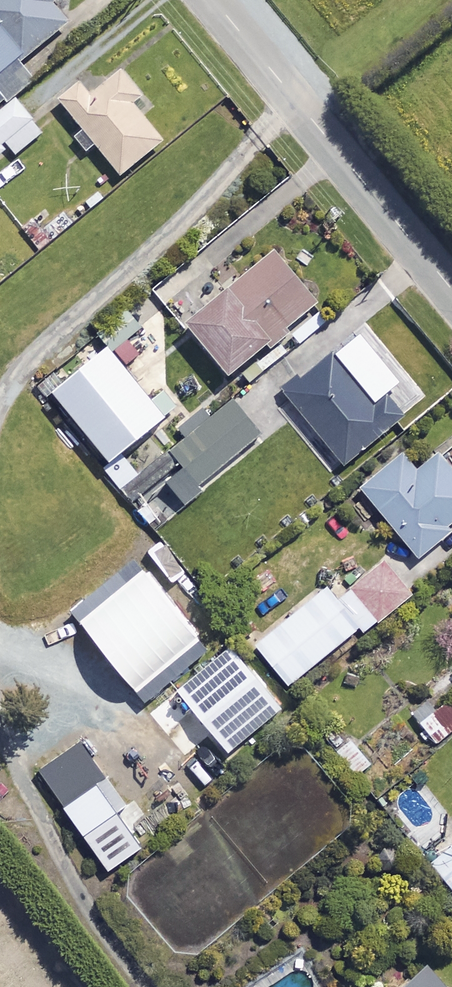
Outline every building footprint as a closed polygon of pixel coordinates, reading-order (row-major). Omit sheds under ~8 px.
[(32,79),(22,65),(73,27),(58,8),(68,0),(0,0),(0,104),(32,79)] [(144,97),(123,71),(90,99),(80,86),(61,102),(122,177),(164,143),(133,105),(144,97)] [(16,101),(0,114),(0,156),(10,148),(16,155),(43,133),(16,101)] [(319,305),(277,254),(188,327),(230,379),(319,305)] [(127,310),(99,333),(117,354),(145,331),(127,310)] [(166,422),(109,352),(56,395),(112,465),(166,422)] [(348,373),(332,354),(285,393),(344,466),(404,417),(360,364),(348,373)] [(131,509),(185,466),(200,486),(261,437),(234,403),(119,494),(131,509)] [(404,456),(362,490),(419,560),(450,534),(446,529),(451,525),(451,467),(441,454),(418,473),(404,456)] [(71,615),(147,705),(210,653),(134,563),(71,615)] [(410,596),(383,563),(336,600),(326,586),(255,642),(290,686),(362,629),(364,632),(410,596)] [(235,651),(180,692),(226,756),(282,715),(235,651)] [(416,727),(432,748),(451,734),(451,700),(416,727)] [(356,748),(351,741),(337,752),(357,777),(371,765),(356,748)] [(65,809),(108,779),(82,742),(39,772),(65,809)] [(127,806),(108,779),(65,809),(110,873),(144,848),(133,833),(148,822),(133,801),(127,806)] [(435,871),(451,890),(451,856),(435,871)] [(427,970),(407,986),(441,986),(427,970)]
